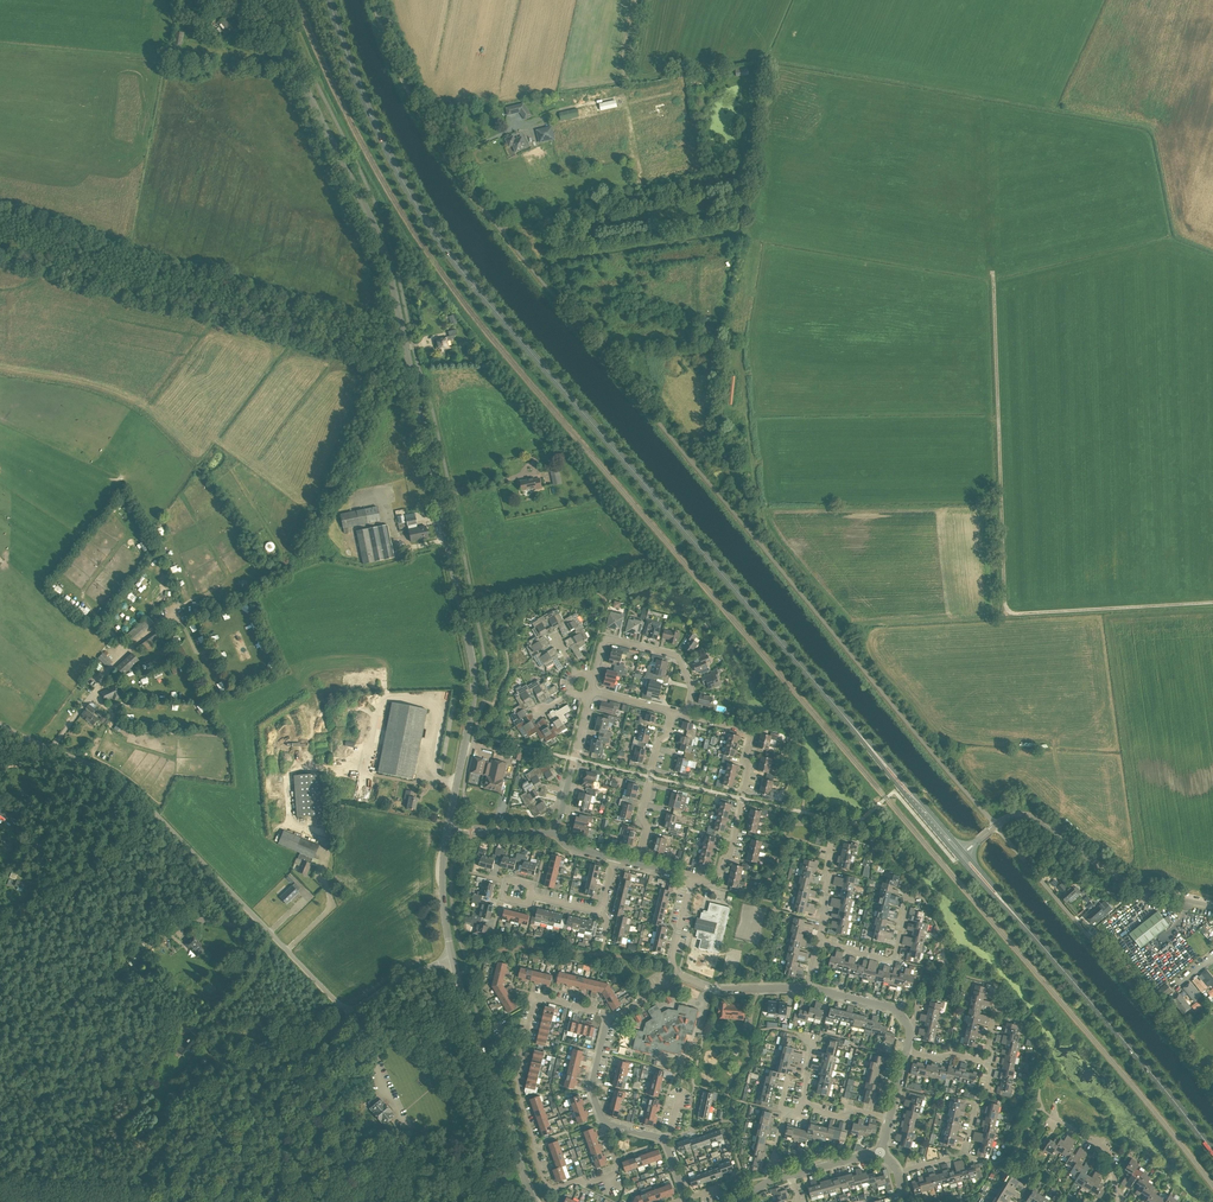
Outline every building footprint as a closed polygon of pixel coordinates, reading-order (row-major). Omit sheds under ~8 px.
[(225,34),(232,28),(223,18),(220,21),(217,18),(211,24),(214,27),(216,24),(225,34)] [(185,33),(176,32),(173,45),(182,47),(185,33)] [(736,76),(749,75),(747,66),(735,68),(736,76)] [(521,112),(526,120),(532,116),(524,104),(507,108),(508,115),(521,112)] [(559,113),(560,118),(555,119),(555,122),(560,121),(579,117),(578,109),(559,113)] [(538,132),(540,141),(554,138),(551,128),(538,132)] [(513,137),(506,140),(509,146),(513,144),(515,149),(514,149),(516,152),(519,151),(519,150),(526,147),(522,137),(515,140),(513,137)] [(448,332),(449,335),(449,337),(436,340),(438,350),(448,348),(447,341),(453,339),(455,337),(454,336),(457,335),(456,330),(448,332)] [(559,470),(550,471),(553,486),(562,484),(559,470)] [(535,478),(521,482),(523,491),(536,488),(537,489),(542,488),(540,478),(535,480),(535,478)] [(343,529),(348,527),(380,521),(377,506),(340,514),(343,529)] [(417,523),(415,513),(405,515),(408,525),(417,523)] [(356,531),(362,562),(363,564),(394,558),(387,525),(356,531)] [(409,530),(411,542),(429,538),(426,526),(409,530)] [(53,586),(51,588),(58,594),(60,591),(53,586)] [(166,589),(160,595),(165,599),(171,594),(166,589)] [(214,592),(208,594),(211,603),(217,601),(214,592)] [(152,600),(147,605),(150,609),(155,604),(152,600)] [(548,613),(543,616),(547,624),(550,622),(555,629),(558,627),(557,625),(558,624),(554,616),(556,615),(554,611),(553,611),(548,614),(548,613)] [(559,613),(556,615),(554,616),(558,624),(557,625),(558,627),(560,626),(561,629),(560,629),(562,632),(561,633),(568,629),(566,626),(574,621),(573,619),(571,616),(564,620),(559,613)] [(568,629),(561,633),(563,636),(571,632),(570,630),(574,628),(576,631),(583,628),(584,627),(581,622),(580,622),(577,617),(579,616),(578,614),(577,613),(576,613),(575,613),(571,616),(573,619),(574,621),(566,626),(568,629)] [(132,641),(153,622),(146,614),(124,633),(132,641)] [(621,629),(622,625),(624,617),(614,615),(614,616),(609,615),(606,628),(616,630),(616,628),(621,629)] [(547,624),(543,616),(538,619),(538,620),(532,623),(535,627),(535,628),(537,626),(542,634),(543,633),(545,635),(548,633),(544,626),(547,624)] [(635,634),(635,633),(640,634),(642,625),(643,622),(634,619),(633,621),(629,619),(625,632),(635,634)] [(645,626),(644,629),(643,635),(648,636),(648,638),(657,640),(660,628),(661,624),(652,622),(647,620),(646,623),(645,626)] [(535,628),(535,627),(532,629),(536,637),(529,641),(531,644),(532,646),(540,642),(542,645),(548,641),(546,638),(545,638),(543,636),(545,635),(543,633),(542,634),(537,626),(535,628)] [(583,628),(576,631),(575,632),(577,635),(573,638),(572,636),(565,641),(566,644),(573,640),(575,643),(583,639),(584,641),(588,638),(585,633),(586,632),(583,628)] [(663,638),(669,640),(668,643),(677,645),(680,633),(665,630),(663,638)] [(690,632),(686,638),(689,640),(684,648),(691,653),(698,643),(693,640),(696,636),(690,632)] [(123,640),(128,645),(131,641),(126,636),(123,640)] [(573,640),(566,644),(566,645),(568,648),(570,646),(578,659),(583,656),(579,648),(586,644),(584,641),(583,639),(575,643),(573,640)] [(531,644),(527,647),(530,652),(529,653),(532,658),(540,653),(538,650),(542,648),(542,649),(551,644),(549,641),(548,641),(542,645),(540,642),(532,646),(531,644)] [(180,647),(176,649),(183,661),(186,659),(180,647)] [(540,653),(532,658),(534,657),(537,662),(540,667),(545,664),(544,662),(551,658),(549,655),(556,650),(554,647),(546,652),(547,653),(543,656),(541,652),(540,653)] [(620,651),(613,649),(611,656),(621,659),(623,654),(627,655),(627,652),(629,653),(630,649),(621,647),(620,651)] [(557,651),(556,650),(549,655),(551,658),(544,662),(545,664),(547,668),(554,663),(558,671),(564,667),(556,655),(559,653),(557,651)] [(112,662),(103,653),(98,658),(107,667),(112,662)] [(132,653),(115,668),(123,676),(139,661),(132,653)] [(655,667),(666,669),(667,662),(660,660),(661,657),(652,655),(651,658),(653,659),(652,661),(651,663),(650,666),(655,667)] [(701,661),(693,665),(697,672),(708,668),(705,662),(709,660),(707,655),(700,658),(701,661)] [(621,659),(611,656),(609,663),(617,665),(616,669),(628,672),(628,669),(626,669),(627,668),(624,667),(625,664),(620,663),(621,659)] [(655,667),(650,666),(648,665),(646,676),(647,676),(655,678),(656,679),(657,675),(664,677),(666,669),(655,667)] [(229,667),(224,670),(227,676),(233,673),(229,667)] [(140,679),(147,675),(144,669),(137,672),(140,679)] [(628,672),(616,669),(615,672),(607,671),(606,678),(616,680),(617,676),(621,677),(622,675),(626,676),(628,672)] [(717,671),(701,678),(703,683),(707,682),(710,689),(719,685),(717,678),(719,677),(717,671)] [(655,678),(647,676),(646,680),(647,680),(646,686),(647,688),(649,688),(660,691),(662,684),(654,682),(655,678)] [(616,680),(606,678),(604,685),(611,687),(610,690),(618,692),(619,686),(615,685),(616,680)] [(575,685),(582,688),(584,682),(577,679),(575,685)] [(527,684),(526,684),(531,692),(532,694),(535,691),(537,695),(536,696),(541,704),(544,702),(540,695),(543,693),(539,686),(541,684),(538,680),(533,683),(532,683),(527,686),(527,684)] [(544,682),(541,684),(539,686),(543,693),(540,695),(544,702),(545,702),(548,700),(546,698),(559,691),(555,685),(548,690),(544,682)] [(531,692),(526,684),(522,687),(521,686),(516,689),(517,691),(516,691),(517,693),(514,695),(516,697),(521,695),(526,702),(529,700),(533,707),(536,705),(531,697),(530,698),(528,694),(531,692)] [(115,685),(100,692),(104,701),(114,697),(115,700),(120,697),(115,685)] [(660,691),(649,688),(647,693),(643,692),(642,698),(650,700),(651,696),(659,698),(660,691)] [(701,693),(698,703),(706,705),(705,709),(713,711),(714,706),(711,705),(713,698),(703,695),(704,694),(701,693)] [(521,695),(516,697),(516,698),(520,705),(513,709),(515,712),(516,714),(524,710),(525,712),(527,710),(526,708),(528,707),(529,708),(532,707),(533,707),(529,700),(526,702),(521,695)] [(602,702),(602,703),(600,710),(612,713),(614,706),(619,707),(620,703),(610,701),(610,704),(602,702)] [(198,702),(194,705),(199,713),(203,709),(198,702)] [(392,702),(382,753),(378,772),(413,779),(427,709),(392,702)] [(95,709),(89,704),(86,708),(88,710),(87,711),(91,714),(92,712),(93,713),(95,709)] [(562,725),(565,724),(568,722),(563,715),(571,710),(567,705),(555,712),(553,710),(551,712),(550,712),(555,719),(558,717),(562,725)] [(516,714),(515,712),(511,715),(514,720),(513,721),(516,726),(524,721),(522,718),(529,713),(527,710),(525,712),(524,710),(516,714)] [(639,723),(647,725),(648,722),(655,724),(657,717),(653,716),(654,712),(648,710),(646,718),(641,717),(639,723)] [(87,711),(82,717),(93,725),(97,719),(91,714),(87,711)] [(555,719),(550,712),(550,713),(547,715),(552,722),(553,722),(556,725),(552,727),(553,729),(557,735),(562,732),(562,731),(567,728),(565,724),(562,725),(558,717),(555,719)] [(598,717),(596,724),(608,727),(609,722),(613,723),(615,717),(604,714),(603,718),(598,717)] [(206,716),(201,721),(206,725),(210,720),(206,716)] [(541,719),(541,720),(545,727),(542,729),(546,736),(544,738),(547,742),(552,739),(553,739),(558,736),(557,735),(553,729),(550,730),(547,727),(549,726),(544,718),(541,719)] [(526,724),(524,721),(516,726),(519,731),(520,730),(523,736),(524,736),(525,738),(529,736),(526,731),(534,726),(533,725),(535,723),(533,720),(526,724)] [(536,725),(535,723),(533,725),(534,726),(526,731),(529,736),(529,737),(537,732),(541,740),(544,738),(546,736),(542,729),(545,727),(541,720),(541,721),(538,722),(539,724),(536,725)] [(688,734),(695,736),(697,730),(693,729),(694,725),(683,722),(682,729),(689,731),(688,734)] [(647,725),(639,723),(639,727),(641,727),(640,734),(650,737),(651,730),(646,729),(647,725)] [(596,726),(595,731),(603,733),(602,737),(605,737),(610,739),(611,739),(612,733),(611,733),(611,732),(607,731),(608,727),(596,724),(596,726)] [(737,744),(738,743),(738,739),(740,740),(740,738),(741,738),(741,737),(739,736),(736,735),(737,732),(730,730),(728,738),(722,736),(721,739),(727,741),(737,744)] [(770,743),(771,739),(777,741),(778,734),(771,733),(770,736),(761,734),(760,738),(759,738),(758,739),(757,740),(760,741),(770,743)] [(650,737),(640,734),(639,738),(634,737),(632,743),(634,744),(642,746),(642,745),(644,746),(645,743),(648,743),(650,737)] [(695,736),(688,734),(687,738),(680,736),(678,743),(682,744),(689,746),(689,745),(692,746),(694,740),(695,736)] [(591,745),(601,748),(603,741),(593,739),(593,740),(591,740),(591,743),(592,743),(591,745)] [(737,744),(727,741),(726,745),(720,743),(720,746),(725,748),(736,751),(736,750),(737,746),(738,747),(739,745),(740,744),(738,743),(737,744)] [(760,741),(759,745),(757,744),(757,746),(756,746),(756,747),(758,748),(767,750),(766,754),(773,756),(774,752),(768,750),(769,746),(775,748),(776,745),(770,743),(760,741)] [(642,746),(634,744),(634,747),(636,748),(635,754),(645,757),(646,750),(641,749),(642,746)] [(682,744),(680,751),(687,752),(686,756),(694,758),(695,754),(690,753),(692,746),(689,745),(689,746),(682,744)] [(601,748),(591,745),(590,752),(598,754),(597,758),(601,759),(602,755),(599,754),(601,748)] [(736,751),(725,748),(724,752),(719,750),(718,753),(724,755),(723,759),(730,761),(731,757),(734,757),(735,753),(737,754),(737,752),(738,752),(738,751),(736,750),(736,751)] [(514,751),(514,752),(513,759),(521,761),(522,753),(514,751)] [(645,757),(635,754),(634,758),(631,758),(629,764),(637,766),(638,762),(643,764),(645,757)] [(773,756),(766,754),(765,757),(762,756),(761,761),(759,760),(759,762),(758,762),(758,763),(760,764),(770,766),(771,762),(777,764),(778,761),(772,759),(773,756)] [(694,758),(686,756),(686,759),(678,757),(677,764),(687,767),(689,760),(693,761),(694,758)] [(473,757),(469,772),(483,775),(483,774),(488,776),(488,777),(488,776),(485,788),(501,791),(503,780),(507,763),(492,760),(491,763),(486,762),(487,760),(473,757)] [(730,761),(723,759),(722,762),(728,764),(727,767),(721,766),(720,769),(726,770),(726,771),(736,773),(737,769),(739,769),(739,768),(740,768),(740,766),(738,766),(729,764),(730,761)] [(537,769),(542,777),(542,778),(546,776),(549,781),(554,777),(558,774),(554,767),(552,768),(549,763),(542,766),(537,769)] [(687,767),(677,764),(675,771),(682,773),(681,776),(689,778),(690,772),(686,772),(687,767)] [(760,764),(759,768),(758,767),(757,769),(757,768),(756,770),(758,771),(767,773),(766,776),(774,778),(775,774),(769,773),(770,769),(776,770),(776,767),(770,766),(760,764)] [(536,786),(538,785),(540,784),(541,784),(541,785),(542,784),(538,779),(542,777),(537,769),(536,767),(531,771),(532,771),(526,775),(529,780),(532,779),(536,786)] [(584,779),(596,782),(598,774),(601,775),(602,771),(594,770),(593,773),(587,771),(585,779),(584,778),(584,779)] [(736,773),(726,771),(725,774),(719,773),(718,776),(724,777),(724,778),(735,780),(736,776),(737,776),(738,775),(739,773),(736,773)] [(293,775),(296,804),(297,817),(326,815),(323,773),(293,775)] [(774,778),(766,776),(766,780),(763,779),(762,783),(760,783),(760,785),(759,784),(759,786),(761,786),(772,789),(773,785),(778,786),(779,783),(773,782),(774,778)] [(735,780),(724,778),(723,781),(717,780),(716,786),(723,788),(724,785),(733,787),(734,783),(735,783),(736,782),(737,780),(735,780)] [(532,779),(529,780),(524,783),(523,787),(526,792),(528,795),(535,790),(536,790),(536,787),(536,786),(532,779)] [(596,782),(584,779),(582,786),(589,788),(588,791),(589,792),(589,791),(596,793),(597,790),(594,789),(595,786),(593,786),(595,781),(596,782)] [(636,781),(630,779),(627,779),(625,785),(628,786),(627,790),(637,792),(639,785),(636,785),(636,781)] [(761,786),(760,790),(759,790),(758,791),(757,793),(759,793),(759,794),(763,794),(762,798),(769,800),(771,792),(777,793),(777,790),(772,789),(761,786)] [(413,792),(406,790),(404,798),(409,799),(407,808),(415,809),(417,798),(412,797),(413,792)] [(535,790),(528,795),(526,792),(520,795),(524,802),(527,807),(528,806),(535,801),(534,798),(539,795),(538,794),(538,795),(536,792),(535,790)] [(637,792),(627,790),(626,796),(623,796),(622,799),(630,801),(630,798),(636,799),(637,792)] [(580,793),(578,800),(590,803),(592,796),(595,797),(596,793),(589,791),(589,792),(588,795),(580,793)] [(672,793),(670,800),(685,804),(687,793),(680,791),(679,795),(672,793)] [(729,811),(730,808),(732,808),(732,806),(733,807),(733,805),(731,805),(731,804),(728,804),(729,800),(721,798),(720,806),(714,805),(713,808),(719,809),(729,811)] [(630,801),(622,799),(620,799),(618,806),(623,807),(622,810),(632,813),(634,806),(629,805),(630,801)] [(590,803),(578,800),(576,807),(585,809),(584,813),(591,815),(592,811),(588,810),(590,803)] [(685,804),(670,800),(669,807),(676,809),(675,812),(682,814),(685,804)] [(537,801),(535,801),(528,806),(531,811),(532,811),(535,817),(541,814),(542,815),(549,811),(546,807),(547,807),(544,801),(539,804),(537,801)] [(760,819),(760,815),(766,816),(768,810),(761,808),(760,811),(751,809),(750,813),(748,813),(748,815),(747,814),(747,816),(749,817),(749,816),(760,819)] [(11,815),(1,809),(0,811),(0,812),(0,813),(0,815),(8,820),(11,815)] [(719,809),(718,813),(712,812),(711,815),(717,816),(728,818),(728,814),(730,815),(730,813),(731,813),(731,812),(729,811),(719,809)] [(17,810),(14,814),(21,819),(23,814),(17,810)] [(632,813),(622,810),(621,817),(618,816),(617,820),(625,822),(626,818),(631,819),(632,813)] [(667,814),(665,821),(676,823),(677,816),(682,817),(682,814),(675,812),(674,816),(667,814)] [(580,814),(579,818),(577,817),(575,824),(586,827),(588,822),(591,823),(593,817),(580,814)] [(717,816),(716,820),(710,819),(710,821),(715,823),(726,825),(727,821),(728,822),(729,820),(730,819),(728,818),(717,816)] [(749,816),(749,817),(748,820),(747,820),(746,822),(746,821),(745,823),(747,823),(758,826),(759,822),(765,823),(765,820),(760,819),(749,816)] [(676,823),(665,821),(664,828),(671,829),(670,833),(677,835),(679,829),(675,827),(676,823)] [(726,825),(715,823),(715,827),(709,825),(707,832),(714,834),(715,830),(724,833),(725,828),(727,829),(727,827),(728,827),(728,826),(726,825)] [(747,823),(746,827),(745,827),(745,828),(744,828),(744,830),(746,830),(746,831),(749,831),(748,835),(755,837),(757,829),(763,830),(764,827),(758,826),(747,823)] [(589,831),(586,830),(586,827),(575,824),(573,831),(578,832),(577,836),(588,839),(589,831)] [(624,836),(636,839),(637,836),(635,836),(636,832),(633,831),(634,828),(624,825),(621,836),(624,836)] [(318,845),(292,834),(283,830),(278,844),(292,850),(300,853),(297,859),(302,861),(298,872),(306,875),(310,864),(312,858),(318,845)] [(714,834),(707,832),(706,836),(705,835),(704,840),(698,838),(698,841),(703,843),(703,842),(714,845),(715,841),(716,841),(717,840),(718,838),(715,838),(713,837),(714,834)] [(657,837),(655,844),(665,846),(666,842),(670,843),(671,837),(665,835),(664,839),(657,837)] [(636,839),(624,836),(623,840),(621,840),(619,846),(627,848),(627,844),(633,846),(634,842),(636,842),(636,839)] [(760,849),(761,845),(767,847),(768,844),(762,842),(752,839),(751,844),(749,843),(749,845),(748,845),(748,846),(750,847),(760,849)] [(13,843),(2,840),(1,843),(2,844),(2,846),(11,849),(13,843)] [(703,842),(703,843),(702,846),(697,845),(696,848),(702,849),(712,852),(713,848),(715,848),(715,847),(716,847),(716,845),(714,845),(703,842)] [(842,852),(852,855),(853,849),(856,849),(858,844),(852,843),(851,845),(844,843),(843,847),(840,846),(838,852),(842,853),(842,852)] [(665,846),(655,844),(653,851),(660,852),(659,856),(667,858),(669,847),(665,846)] [(750,847),(749,851),(748,850),(747,852),(746,853),(748,854),(759,856),(760,852),(766,853),(766,850),(760,849),(750,847)] [(486,868),(488,856),(485,855),(486,850),(479,848),(477,857),(481,858),(479,866),(486,868)] [(501,848),(500,854),(499,858),(502,858),(500,867),(507,868),(510,857),(506,856),(507,853),(504,852),(505,849),(501,848)] [(702,849),(701,853),(695,852),(694,855),(700,856),(710,859),(711,855),(713,855),(713,854),(714,854),(714,852),(712,852),(702,849)] [(839,856),(838,859),(850,862),(852,855),(842,852),(842,853),(841,856),(839,856)] [(516,858),(510,857),(507,868),(514,870),(516,862),(520,863),(522,854),(517,853),(516,858)] [(488,856),(486,868),(492,869),(496,855),(493,854),(492,857),(488,856)] [(526,855),(522,854),(520,863),(523,863),(521,872),(528,873),(531,862),(527,861),(528,858),(525,858),(526,855)] [(748,854),(747,857),(746,857),(745,859),(745,858),(745,860),(747,861),(757,863),(758,859),(764,860),(765,857),(759,856),(748,854)] [(552,855),(551,861),(560,863),(561,860),(564,861),(565,858),(552,855)] [(710,859),(700,856),(699,860),(693,859),(692,865),(699,867),(700,864),(709,866),(710,862),(711,862),(712,861),(713,859),(710,859)] [(531,862),(528,873),(534,875),(537,867),(540,868),(542,859),(538,858),(536,863),(531,862)] [(804,859),(804,863),(801,862),(800,863),(799,868),(802,869),(812,871),(816,872),(819,861),(812,859),(811,861),(804,859)] [(850,862),(838,859),(837,862),(839,863),(838,867),(848,869),(850,862)] [(560,863),(551,861),(549,867),(559,870),(560,863)] [(590,870),(599,873),(601,866),(591,864),(590,870)] [(731,872),(741,874),(742,870),(748,872),(749,865),(742,864),(741,867),(733,865),(732,869),(730,869),(730,870),(729,870),(729,872),(731,872)] [(559,870),(549,867),(548,874),(557,876),(559,870)] [(812,871),(802,869),(801,876),(813,879),(814,876),(811,876),(812,871)] [(590,870),(588,876),(598,878),(599,873),(590,870)] [(620,878),(631,880),(631,877),(636,878),(637,875),(621,871),(620,878)] [(886,884),(893,885),(900,887),(901,881),(898,880),(899,876),(892,875),(892,873),(886,871),(885,876),(888,877),(886,884)] [(731,872),(730,876),(728,875),(728,877),(727,877),(727,878),(729,879),(740,881),(740,877),(746,879),(747,876),(741,874),(731,872)] [(548,874),(546,880),(556,882),(557,876),(548,874)] [(588,876),(587,882),(596,884),(598,878),(588,876)] [(813,879),(801,876),(799,883),(809,886),(810,882),(812,882),(813,879)] [(835,877),(834,880),(854,885),(856,878),(845,876),(845,879),(835,877)] [(487,879),(478,877),(477,881),(482,883),(481,888),(492,891),(494,884),(486,882),(487,879)] [(631,880),(620,878),(619,879),(621,879),(620,884),(629,887),(631,880)] [(661,889),(672,892),(674,883),(658,879),(658,882),(663,884),(661,889)] [(729,879),(728,883),(727,882),(726,884),(726,885),(728,886),(731,887),(730,890),(737,892),(739,884),(747,886),(747,883),(740,881),(729,879)] [(27,884),(17,880),(16,883),(17,884),(16,886),(25,890),(27,884)] [(556,882),(546,880),(545,886),(554,888),(556,882)] [(854,885),(834,880),(833,885),(843,887),(842,890),(854,893),(855,891),(853,891),(854,885)] [(596,884),(587,882),(586,888),(595,890),(596,884)] [(287,903),(292,899),(298,893),(297,891),(300,888),(295,883),(292,886),(291,886),(280,897),(287,903)] [(809,886),(799,883),(798,887),(800,888),(799,890),(815,894),(816,892),(810,890),(811,886),(809,886)] [(883,883),(881,889),(891,892),(897,893),(898,891),(892,889),(893,885),(886,884),(883,883)] [(1077,893),(1071,886),(1067,890),(1062,883),(1058,886),(1062,892),(1063,891),(1064,893),(1061,896),(1066,902),(1069,900),(1070,902),(1078,896),(1076,893),(1077,893)] [(629,887),(620,884),(618,890),(628,893),(629,887)] [(581,893),(593,896),(595,890),(586,888),(583,887),(581,893)] [(474,894),(473,897),(482,899),(482,896),(491,898),(492,891),(481,888),(480,892),(478,891),(477,894),(474,894)] [(672,892),(661,889),(660,895),(669,897),(671,891),(672,892)] [(891,892),(881,889),(879,889),(878,890),(881,891),(879,896),(899,901),(900,897),(891,895),(891,892)] [(628,893),(618,890),(617,897),(626,899),(628,893)] [(799,890),(798,897),(808,900),(809,896),(815,898),(815,894),(799,890)] [(854,893),(842,890),(841,894),(835,892),(834,895),(842,897),(850,899),(852,894),(854,894),(854,893)] [(669,897),(660,895),(658,901),(668,903),(669,897)] [(808,900),(798,897),(794,896),(792,903),(796,904),(816,909),(817,905),(807,903),(808,900)] [(899,901),(879,896),(878,902),(876,901),(875,903),(878,903),(888,906),(889,903),(898,905),(899,901)] [(482,899),(473,897),(472,902),(478,903),(477,905),(481,906),(480,910),(492,913),(494,906),(481,903),(482,899)] [(626,899),(617,897),(615,903),(625,905),(626,899)] [(842,897),(841,900),(832,898),(831,902),(851,907),(852,901),(854,902),(855,900),(852,900),(850,899),(842,897)] [(668,903),(658,901),(657,907),(666,909),(668,903)] [(1112,909),(1105,901),(1098,906),(1104,913),(1105,915),(1112,909)] [(728,916),(730,907),(710,902),(707,913),(701,912),(700,919),(697,918),(694,929),(697,929),(696,936),(701,938),(698,949),(707,951),(708,953),(710,952),(719,954),(721,945),(723,944),(722,942),(727,919),(729,918),(728,916)] [(851,907),(831,902),(830,906),(839,908),(839,911),(851,914),(853,914),(854,913),(849,912),(851,907)] [(615,903),(614,909),(623,911),(625,905),(615,903)] [(888,906),(878,903),(877,908),(878,908),(878,911),(894,915),(895,912),(889,910),(890,906),(888,906)] [(816,909),(796,904),(794,912),(804,914),(805,911),(815,913),(816,909)] [(1098,906),(1086,917),(1091,924),(1104,913),(1098,906)] [(657,907),(655,912),(665,915),(666,909),(657,907)] [(541,923),(544,910),(538,908),(536,914),(533,913),(531,923),(534,924),(535,922),(541,923)] [(916,921),(922,923),(924,913),(917,911),(917,909),(911,908),(908,919),(916,921)] [(509,920),(511,911),(505,909),(502,919),(509,920)] [(473,914),(472,919),(481,921),(482,917),(490,919),(492,913),(480,910),(479,916),(473,914)] [(544,910),(541,923),(547,925),(550,911),(544,910)] [(517,913),(511,911),(509,920),(515,922),(517,913)] [(550,911),(547,925),(553,926),(557,913),(550,911)] [(851,914),(839,911),(838,915),(832,913),(831,916),(847,920),(849,915),(851,915),(851,914)] [(878,911),(876,918),(887,920),(888,916),(893,918),(894,917),(894,915),(878,911)] [(1140,948),(1165,929),(1169,926),(1158,911),(1129,934),(1140,948)] [(655,912),(654,918),(663,921),(665,915),(655,912)] [(523,914),(517,913),(515,922),(521,923),(523,914)] [(563,914),(557,913),(553,926),(564,929),(566,919),(562,918),(563,914)] [(523,914),(521,923),(528,925),(530,916),(523,914)] [(568,920),(566,919),(564,929),(567,929),(567,926),(573,927),(575,918),(569,916),(568,920)] [(618,916),(616,922),(626,925),(628,918),(622,916),(622,917),(618,916)] [(847,920),(831,916),(839,918),(838,922),(832,921),(832,924),(847,928),(849,922),(851,923),(851,922),(849,921),(847,920)] [(575,918),(573,927),(579,928),(582,919),(575,918)] [(663,921),(654,918),(652,924),(658,926),(662,927),(662,926),(663,921)] [(793,925),(812,929),(813,925),(804,923),(804,920),(794,918),(793,925)] [(887,920),(876,918),(875,923),(873,923),(872,924),(874,924),(885,927),(886,923),(892,925),(892,924),(892,922),(887,920)] [(472,919),(471,925),(476,927),(475,933),(483,935),(484,933),(487,933),(489,926),(480,924),(481,921),(472,919)] [(582,919),(579,928),(578,932),(585,934),(588,921),(582,919)] [(588,921),(585,934),(594,937),(597,927),(593,927),(594,922),(591,921),(592,920),(589,919),(588,921)] [(626,925),(616,922),(612,921),(610,927),(615,928),(624,931),(626,925)] [(922,923),(916,921),(915,925),(909,924),(908,926),(924,930),(928,931),(929,925),(926,924),(922,923)] [(1182,936),(1192,932),(1189,923),(1185,924),(1186,927),(1180,929),(1182,936)] [(812,929),(793,925),(790,924),(789,931),(793,932),(801,934),(802,931),(811,933),(812,929)] [(847,928),(832,924),(831,927),(837,928),(836,932),(846,935),(847,928)] [(885,927),(874,924),(873,929),(876,929),(875,932),(891,936),(892,933),(886,932),(887,928),(885,927)] [(658,926),(657,932),(666,934),(668,928),(662,926),(662,927),(658,926)] [(908,926),(907,930),(906,929),(905,934),(912,935),(914,935),(925,938),(926,934),(923,933),(924,930),(908,926)] [(624,931),(615,928),(613,935),(623,937),(624,931)] [(657,932),(655,938),(665,940),(666,934),(657,932)] [(793,932),(792,939),(806,943),(807,938),(803,937),(803,935),(801,934),(793,932)] [(891,936),(875,932),(874,939),(884,941),(884,938),(891,939),(891,936)] [(623,937),(613,935),(612,941),(621,943),(623,937)] [(925,938),(914,935),(914,938),(904,936),(903,940),(923,945),(924,939),(927,940),(927,938),(925,938)] [(194,936),(190,940),(186,944),(198,956),(199,955),(205,949),(200,944),(201,944),(194,936)] [(665,940),(655,938),(654,944),(663,947),(665,940)] [(806,943),(792,939),(790,946),(800,948),(801,946),(805,947),(806,943)] [(923,945),(903,940),(902,944),(912,947),(911,949),(921,952),(924,953),(925,951),(921,950),(923,945)] [(663,947),(654,944),(652,951),(662,953),(663,947)] [(790,946),(788,953),(808,958),(809,954),(799,951),(800,948),(790,946)] [(906,960),(914,962),(915,958),(919,959),(921,952),(911,949),(910,953),(908,953),(906,960)] [(835,968),(839,952),(837,951),(835,957),(831,956),(829,967),(835,968)] [(128,952),(127,959),(136,961),(137,954),(128,952)] [(843,953),(839,952),(835,968),(842,970),(844,962),(845,960),(841,959),(843,953)] [(808,958),(788,953),(787,960),(788,960),(797,962),(797,960),(807,962),(808,958)] [(844,962),(842,970),(841,974),(843,975),(843,972),(849,974),(853,957),(850,956),(848,963),(844,962)] [(856,958),(853,957),(849,974),(854,975),(854,977),(855,978),(858,965),(854,964),(856,958)] [(797,962),(788,960),(787,967),(803,971),(804,968),(798,967),(799,963),(797,962)] [(858,965),(855,978),(856,978),(857,976),(862,977),(862,979),(865,969),(867,961),(864,960),(862,966),(858,965)] [(865,969),(862,979),(862,982),(863,982),(864,979),(869,981),(874,961),(870,960),(868,970),(865,969)] [(874,961),(869,981),(875,982),(874,985),(875,985),(876,982),(878,972),(875,972),(878,962),(874,961)] [(498,962),(496,968),(508,971),(509,969),(507,968),(508,964),(498,962)] [(124,963),(114,971),(118,976),(128,968),(124,963)] [(878,972),(876,982),(880,983),(880,981),(883,982),(887,966),(884,965),(883,971),(879,970),(878,972)] [(909,968),(908,968),(904,987),(904,985),(911,986),(914,976),(910,975),(912,969),(913,970),(914,966),(909,965),(909,968)] [(890,966),(887,966),(883,982),(889,983),(889,985),(890,985),(893,973),(889,972),(890,966)] [(803,971),(787,967),(785,974),(795,977),(796,973),(802,974),(803,971)] [(894,967),(893,973),(890,985),(896,987),(897,985),(899,975),(896,974),(897,968),(894,967)] [(508,971),(496,968),(495,975),(505,977),(506,973),(507,974),(508,971)] [(524,981),(527,969),(521,968),(518,977),(519,978),(519,977),(522,978),(522,980),(524,981)] [(900,975),(899,975),(897,985),(904,987),(908,968),(906,968),(904,974),(900,973),(900,975)] [(533,971),(527,969),(524,981),(527,982),(528,980),(531,980),(533,971)] [(1202,973),(1205,978),(1203,980),(1208,986),(1210,984),(1212,987),(1212,978),(1206,970),(1202,973)] [(540,972),(533,971),(531,980),(535,981),(534,983),(537,984),(540,972)] [(540,972),(537,984),(540,985),(540,983),(544,984),(546,974),(540,972)] [(563,983),(566,974),(559,972),(556,984),(559,984),(560,982),(563,983)] [(552,975),(546,974),(544,984),(547,984),(547,986),(550,987),(552,975)] [(566,974),(563,983),(567,984),(566,986),(569,987),(572,975),(566,974)] [(505,977),(495,975),(494,980),(505,983),(506,981),(504,981),(505,977)] [(572,975),(569,987),(572,987),(572,985),(576,986),(578,977),(572,975)] [(1198,975),(1193,980),(1202,991),(1208,987),(1198,975)] [(578,977),(576,986),(579,987),(579,989),(582,990),(585,978),(578,977)] [(591,980),(585,978),(582,990),(584,990),(585,988),(588,989),(591,980)] [(505,983),(494,980),(492,986),(495,991),(504,986),(505,985),(505,983)] [(597,981),(591,980),(588,989),(592,990),(591,996),(593,997),(597,981)] [(601,982),(597,981),(593,997),(596,997),(597,992),(600,993),(600,994),(602,997),(604,996),(606,999),(615,994),(608,984),(605,983),(605,981),(601,980),(601,982)] [(1202,996),(1190,982),(1183,988),(1195,1002),(1202,996)] [(504,986),(495,991),(498,996),(512,988),(510,985),(505,988),(504,986)] [(973,995),(983,997),(987,998),(988,992),(985,991),(986,987),(976,985),(973,995)] [(1167,986),(1158,992),(1163,998),(1171,991),(1167,986)] [(513,990),(512,988),(498,996),(501,1001),(510,996),(508,993),(513,990)] [(1180,993),(1171,999),(1183,1014),(1191,1007),(1180,993)] [(615,994),(606,999),(608,1002),(606,1003),(608,1006),(618,999),(615,994)] [(983,997),(973,995),(971,994),(971,996),(973,996),(971,1001),(991,1006),(992,1002),(983,1000),(983,997)] [(510,996),(501,1001),(505,1007),(515,1001),(514,998),(512,999),(510,996)] [(669,996),(664,998),(668,1004),(672,1001),(669,996)] [(618,999),(608,1006),(609,1008),(611,1007),(613,1010),(622,1005),(618,999)] [(777,1001),(769,1000),(768,1012),(775,1013),(775,1015),(780,1016),(781,1001),(780,1005),(776,1005),(777,1001)] [(515,1001),(505,1007),(508,1012),(517,1007),(515,1004),(517,1003),(515,1001)] [(727,1002),(720,1001),(718,1018),(725,1019),(725,1018),(743,1020),(745,1004),(727,1002)] [(788,1002),(781,1001),(780,1016),(780,1013),(787,1014),(786,1016),(791,1017),(793,1006),(788,1005),(788,1002)] [(924,1011),(928,1012),(938,1014),(940,1008),(943,1008),(944,1002),(938,1001),(937,1003),(930,1002),(929,1007),(925,1006),(924,1011)] [(991,1006),(971,1001),(970,1007),(968,1007),(968,1008),(980,1011),(981,1008),(990,1011),(991,1006)] [(809,1010),(808,1017),(815,1019),(819,1002),(816,1002),(814,1008),(810,1007),(809,1010)] [(822,1003),(819,1002),(815,1019),(821,1020),(823,1010),(820,1010),(822,1003)] [(653,1018),(646,1022),(645,1027),(647,1030),(644,1031),(638,1030),(633,1049),(656,1055),(657,1049),(681,1055),(687,1031),(693,1033),(699,1009),(679,1005),(678,1010),(674,1012),(673,1010),(669,1009),(662,1013),(661,1017),(657,1019),(653,1018)] [(662,1013),(658,1005),(656,1005),(649,1009),(648,1011),(653,1018),(657,1019),(661,1017),(662,1013)] [(846,1012),(843,1011),(841,1020),(847,1022),(851,1006),(848,1005),(846,1012)] [(542,1012),(553,1015),(554,1012),(557,1012),(558,1009),(545,1006),(545,1007),(544,1010),(542,1009),(542,1012)] [(837,1007),(835,1006),(835,1009),(830,1008),(829,1014),(827,1014),(825,1020),(834,1022),(834,1019),(837,1007)] [(851,1006),(847,1022),(853,1024),(855,1014),(852,1013),(854,1007),(851,1006)] [(837,1007),(834,1019),(841,1020),(843,1011),(839,1010),(840,1007),(837,1007)] [(980,1011),(968,1008),(967,1009),(969,1010),(968,1015),(988,1020),(989,1016),(979,1014),(980,1011)] [(809,1010),(805,1009),(804,1011),(800,1010),(799,1014),(795,1013),(793,1020),(797,1021),(798,1020),(807,1022),(808,1017),(809,1010)] [(553,1015),(542,1012),(541,1015),(543,1015),(542,1019),(552,1021),(553,1015)] [(855,1014),(853,1024),(852,1027),(858,1028),(862,1013),(860,1012),(859,1015),(855,1014)] [(938,1014),(928,1012),(927,1015),(921,1014),(921,1015),(919,1015),(919,1017),(920,1017),(937,1021),(938,1015),(940,1016),(940,1014),(938,1014)] [(862,1013),(858,1028),(865,1030),(868,1019),(868,1017),(864,1016),(865,1013),(862,1013)] [(574,1032),(578,1017),(577,1017),(578,1015),(574,1014),(575,1014),(573,1019),(574,1020),(573,1022),(570,1021),(571,1017),(568,1016),(564,1030),(567,1031),(574,1032)] [(868,1019),(865,1030),(864,1033),(871,1035),(872,1031),(876,1016),(873,1015),(871,1020),(868,1019)] [(988,1020),(968,1015),(966,1021),(965,1021),(964,1022),(966,1022),(966,1023),(968,1024),(977,1025),(977,1022),(986,1025),(988,1020)] [(878,1016),(876,1016),(872,1031),(879,1033),(881,1026),(882,1023),(877,1022),(878,1016)] [(580,1018),(578,1017),(574,1032),(580,1034),(583,1020),(580,1019),(580,1018)] [(937,1021),(920,1017),(920,1020),(925,1021),(925,1026),(927,1026),(937,1028),(938,1025),(936,1024),(937,1021)] [(552,1021),(542,1019),(541,1022),(539,1022),(539,1025),(550,1027),(552,1021)] [(583,1020),(580,1034),(586,1036),(590,1020),(587,1019),(587,1021),(583,1020)] [(590,1020),(586,1036),(585,1039),(592,1040),(595,1027),(591,1027),(593,1021),(590,1020)] [(1007,1022),(1006,1027),(1005,1028),(1002,1027),(1001,1031),(1009,1033),(1014,1034),(1018,1035),(1019,1031),(1015,1030),(1016,1028),(1019,1029),(1021,1024),(1014,1022),(1014,1024),(1007,1022)] [(977,1025),(968,1024),(967,1030),(983,1034),(984,1031),(978,1029),(979,1026),(977,1025)] [(550,1027),(539,1025),(538,1027),(540,1028),(539,1031),(549,1034),(550,1027)] [(881,1026),(879,1033),(878,1035),(885,1037),(887,1032),(888,1027),(881,1026)] [(937,1028),(927,1026),(926,1030),(920,1028),(919,1031),(935,1035),(936,1030),(939,1030),(939,1029),(937,1028)] [(983,1034),(967,1030),(965,1036),(963,1035),(963,1036),(965,1037),(975,1040),(976,1036),(982,1037),(983,1034)] [(549,1034),(539,1031),(538,1035),(536,1034),(536,1037),(547,1040),(549,1034)] [(782,1036),(780,1045),(789,1047),(792,1038),(788,1037),(789,1033),(781,1031),(780,1036),(782,1036)] [(935,1035),(919,1031),(918,1034),(924,1036),(923,1040),(938,1043),(940,1037),(935,1035)] [(887,1032),(885,1037),(884,1042),(885,1042),(893,1044),(895,1034),(887,1032)] [(1014,1034),(1009,1033),(1008,1036),(1003,1035),(997,1034),(996,1038),(1017,1043),(1019,1035),(1018,1035),(1014,1034)] [(189,1051),(193,1046),(199,1040),(191,1034),(182,1044),(175,1038),(169,1045),(175,1051),(176,1050),(182,1055),(187,1049),(189,1051)] [(547,1040),(536,1037),(535,1040),(537,1040),(536,1044),(546,1046),(547,1040)] [(975,1040),(965,1037),(963,1044),(980,1048),(981,1045),(975,1043),(975,1040)] [(828,1047),(838,1049),(838,1047),(841,1047),(842,1046),(843,1041),(840,1040),(840,1039),(835,1038),(834,1041),(830,1040),(828,1047)] [(1017,1043),(996,1038),(996,1040),(1002,1042),(1002,1043),(1006,1044),(1005,1047),(1007,1047),(1018,1050),(1019,1043),(1017,1043)] [(789,1047),(780,1045),(778,1049),(783,1051),(783,1053),(802,1058),(803,1054),(794,1052),(794,1048),(789,1047)] [(828,1047),(826,1054),(836,1056),(838,1049),(828,1047)] [(1018,1050),(1007,1047),(1007,1050),(1002,1049),(1001,1053),(1006,1055),(1016,1057),(1018,1050)] [(572,1055),(587,1059),(588,1057),(582,1055),(583,1052),(573,1049),(572,1055)] [(532,1053),(531,1056),(543,1059),(544,1052),(535,1050),(534,1050),(535,1050),(534,1054),(532,1053)] [(836,1056),(826,1054),(815,1051),(814,1055),(823,1057),(822,1060),(834,1063),(836,1056)] [(780,1052),(778,1059),(791,1062),(792,1059),(801,1062),(802,1058),(783,1053),(780,1052)] [(874,1062),(883,1065),(885,1058),(875,1055),(871,1054),(869,1061),(871,1061),(874,1062)] [(572,1055),(570,1062),(580,1064),(581,1061),(586,1062),(587,1059),(572,1055)] [(1016,1057),(1006,1055),(1005,1058),(1003,1058),(1002,1061),(1014,1064),(1016,1057)] [(531,1056),(530,1059),(532,1059),(532,1062),(541,1065),(543,1059),(531,1056)] [(778,1059),(777,1066),(796,1070),(797,1067),(790,1066),(791,1062),(778,1059)] [(834,1063),(822,1060),(821,1063),(812,1061),(811,1065),(834,1070),(835,1063),(834,1063)] [(619,1061),(617,1067),(626,1069),(628,1070),(630,1063),(619,1061)] [(870,1069),(879,1071),(881,1071),(882,1070),(884,1070),(885,1065),(883,1065),(874,1062),(871,1061),(870,1069)] [(1014,1064),(1002,1061),(1001,1064),(1003,1064),(1002,1068),(1004,1069),(1014,1071),(1015,1067),(1014,1067),(1014,1064)] [(529,1066),(528,1068),(540,1071),(541,1065),(532,1062),(531,1066),(529,1066)] [(570,1062),(569,1068),(584,1072),(585,1069),(579,1068),(580,1064),(570,1062)] [(917,1075),(921,1063),(917,1062),(917,1064),(913,1063),(910,1074),(917,1075)] [(923,1064),(921,1063),(917,1075),(924,1077),(927,1067),(923,1066),(923,1064)] [(927,1065),(927,1067),(924,1077),(928,1078),(928,1076),(932,1077),(935,1064),(932,1064),(931,1066),(927,1065)] [(935,1064),(932,1077),(939,1079),(941,1068),(937,1067),(938,1065),(935,1064)] [(834,1070),(811,1065),(811,1069),(820,1071),(819,1074),(831,1077),(833,1070),(834,1070)] [(796,1070),(777,1066),(775,1072),(783,1074),(786,1074),(788,1075),(789,1071),(795,1073),(796,1070)] [(942,1066),(941,1068),(939,1079),(938,1082),(941,1083),(942,1079),(946,1080),(946,1078),(948,1070),(944,1069),(945,1067),(942,1066)] [(948,1070),(946,1078),(953,1080),(955,1069),(952,1069),(952,1066),(949,1066),(948,1070)] [(626,1069),(617,1067),(616,1073),(624,1075),(627,1076),(628,1070),(626,1069)] [(540,1071),(528,1068),(527,1071),(529,1071),(529,1075),(538,1077),(540,1071)] [(569,1068),(567,1074),(577,1077),(578,1073),(583,1074),(584,1072),(569,1068)] [(955,1069),(953,1080),(960,1081),(963,1069),(960,1068),(959,1070),(955,1069)] [(870,1069),(868,1076),(878,1078),(879,1071),(870,1069)] [(966,1070),(963,1069),(960,1081),(967,1083),(969,1073),(965,1072),(966,1070)] [(1001,1072),(1000,1075),(1013,1078),(1014,1071),(1004,1069),(1003,1073),(1001,1072)] [(655,1070),(654,1076),(663,1078),(664,1072),(655,1070)] [(783,1074),(775,1072),(770,1071),(770,1074),(765,1072),(764,1076),(776,1079),(779,1079),(780,1075),(782,1076),(783,1074)] [(973,1074),(969,1073),(967,1083),(974,1085),(977,1072),(974,1072),(973,1074)] [(624,1075),(616,1073),(614,1079),(623,1081),(624,1075)] [(567,1074),(565,1080),(581,1084),(582,1081),(576,1080),(577,1077),(567,1074)] [(833,1077),(831,1077),(819,1074),(821,1075),(820,1081),(832,1084),(833,1077)] [(538,1077),(529,1075),(528,1078),(526,1078),(525,1081),(537,1084),(538,1077)] [(776,1079),(764,1076),(762,1075),(761,1078),(766,1079),(765,1082),(777,1086),(778,1083),(775,1082),(776,1079)] [(1013,1078),(1000,1075),(1000,1078),(1002,1079),(1001,1083),(1011,1085),(1013,1078)] [(654,1076),(652,1082),(661,1084),(663,1078),(654,1076)] [(868,1076),(866,1082),(881,1086),(882,1083),(877,1082),(878,1078),(868,1076)] [(623,1081),(614,1079),(613,1086),(621,1088),(625,1089),(626,1082),(623,1081)] [(581,1084),(565,1080),(564,1087),(574,1089),(575,1085),(580,1087),(581,1084)] [(537,1093),(539,1086),(537,1085),(537,1084),(525,1081),(524,1083),(526,1084),(526,1087),(525,1087),(525,1088),(525,1091),(526,1095),(537,1093)] [(832,1084),(820,1081),(818,1087),(830,1090),(832,1084)] [(652,1082),(651,1088),(660,1090),(661,1084),(652,1082)] [(761,1085),(761,1088),(773,1091),(774,1087),(777,1088),(777,1086),(765,1082),(764,1085),(761,1085)] [(881,1086),(866,1082),(864,1090),(874,1092),(875,1088),(881,1089),(881,1086)] [(1011,1097),(1014,1086),(1011,1085),(1001,1083),(1000,1086),(998,1086),(996,1093),(1011,1097)] [(830,1090),(818,1087),(817,1093),(829,1096),(830,1090)] [(660,1090),(651,1088),(649,1094),(658,1097),(660,1090)] [(773,1091),(761,1088),(760,1088),(759,1091),(763,1092),(762,1095),(774,1098),(775,1096),(772,1095),(773,1091)] [(613,1096),(622,1098),(624,1099),(626,1092),(623,1092),(615,1090),(613,1096)] [(874,1092),(864,1090),(863,1096),(882,1100),(882,1097),(876,1096),(877,1092),(874,1092)] [(975,1095),(973,1095),(969,1094),(969,1091),(965,1090),(963,1096),(974,1099),(975,1095)] [(703,1091),(702,1098),(712,1100),(714,1094),(703,1091)] [(905,1099),(904,1102),(921,1106),(922,1099),(924,1100),(925,1096),(917,1094),(916,1097),(912,1097),(911,1100),(905,1099)] [(571,1105),(583,1101),(582,1098),(580,1099),(579,1095),(578,1095),(574,1097),(569,1099),(571,1105)] [(766,1106),(767,1103),(770,1104),(771,1099),(774,1100),(774,1098),(762,1095),(761,1100),(757,1100),(756,1104),(766,1106)] [(530,1106),(542,1102),(539,1096),(530,1099),(531,1103),(529,1103),(530,1106)] [(613,1096),(612,1102),(620,1104),(622,1098),(613,1096)] [(882,1100),(863,1096),(861,1102),(873,1105),(874,1102),(881,1103),(882,1100)] [(952,1097),(950,1108),(964,1111),(965,1106),(963,1105),(964,1100),(952,1097)] [(384,1124),(393,1117),(390,1113),(391,1111),(381,1099),(376,1103),(372,1098),(366,1103),(370,1108),(370,1109),(384,1124)] [(648,1098),(646,1105),(648,1105),(660,1108),(660,1105),(658,1104),(659,1101),(648,1098)] [(702,1098),(701,1104),(711,1106),(712,1100),(702,1098)] [(986,1109),(998,1112),(1001,1101),(994,1100),(993,1104),(989,1103),(988,1107),(986,1106),(986,1109)] [(583,1101),(571,1105),(574,1111),(583,1108),(582,1104),(584,1103),(583,1101)] [(542,1102),(530,1106),(531,1109),(533,1108),(534,1111),(544,1108),(542,1102)] [(612,1102),(610,1109),(619,1111),(620,1104),(612,1102)] [(921,1106),(904,1102),(904,1105),(910,1107),(909,1111),(919,1113),(921,1114),(922,1112),(919,1112),(921,1106)] [(711,1106),(701,1104),(699,1110),(709,1112),(711,1106)] [(648,1105),(646,1105),(645,1111),(647,1111),(656,1114),(657,1110),(659,1111),(660,1108),(648,1105)] [(544,1108),(534,1111),(536,1115),(534,1115),(535,1118),(546,1114),(544,1108)] [(585,1111),(583,1108),(574,1111),(576,1117),(587,1113),(586,1110),(585,1111)] [(964,1111),(950,1108),(948,1114),(946,1113),(946,1114),(948,1115),(958,1117),(959,1115),(963,1116),(964,1111)] [(619,1111),(610,1109),(608,1115),(617,1117),(619,1111)] [(998,1112),(986,1109),(985,1112),(987,1113),(986,1117),(996,1119),(998,1112)] [(709,1112),(699,1110),(698,1117),(708,1119),(709,1112)] [(919,1113),(909,1111),(907,1110),(906,1114),(904,1113),(903,1117),(905,1117),(915,1120),(916,1116),(918,1117),(919,1113)] [(645,1111),(643,1117),(645,1118),(657,1120),(657,1117),(655,1117),(656,1114),(647,1111),(645,1111)] [(761,1117),(774,1120),(774,1118),(771,1117),(772,1113),(763,1111),(762,1114),(758,1113),(758,1116),(761,1117)] [(588,1116),(587,1113),(576,1117),(578,1123),(588,1120),(587,1116),(588,1116)] [(546,1114),(535,1118),(536,1121),(537,1120),(539,1123),(548,1120),(546,1114)] [(960,1118),(958,1117),(948,1115),(947,1119),(949,1119),(948,1122),(960,1125),(961,1122),(959,1122),(960,1118)] [(645,1118),(643,1117),(641,1123),(653,1126),(653,1123),(656,1123),(657,1120),(645,1118)] [(774,1120),(761,1117),(760,1123),(769,1126),(772,1126),(774,1120)] [(915,1120),(905,1117),(904,1121),(902,1120),(901,1123),(914,1126),(915,1120)] [(983,1120),(982,1123),(995,1126),(996,1119),(986,1117),(985,1120),(983,1120)] [(858,1134),(862,1119),(859,1118),(858,1124),(853,1123),(851,1133),(858,1134)] [(831,1119),(828,1128),(826,1136),(833,1137),(835,1127),(832,1126),(834,1120),(831,1119)] [(862,1119),(858,1134),(857,1138),(860,1139),(861,1135),(865,1136),(866,1133),(867,1126),(863,1125),(865,1120),(862,1119)] [(548,1120),(539,1123),(540,1127),(538,1128),(539,1130),(550,1126),(548,1120)] [(810,1124),(807,1136),(813,1137),(816,1125),(817,1122),(810,1120),(810,1124)] [(867,1126),(866,1133),(870,1134),(871,1132),(875,1133),(878,1124),(868,1121),(867,1126)] [(835,1127),(833,1137),(832,1140),(838,1141),(843,1122),(840,1122),(839,1128),(835,1127)] [(846,1123),(843,1122),(838,1141),(845,1143),(848,1130),(844,1130),(846,1123)] [(960,1125),(948,1122),(947,1129),(957,1132),(958,1128),(960,1129),(960,1125)] [(771,1133),(772,1126),(769,1126),(760,1123),(758,1130),(771,1133)] [(792,1137),(794,1128),(792,1127),(792,1124),(788,1123),(785,1136),(784,1139),(787,1140),(787,1136),(792,1137)] [(805,1131),(801,1130),(798,1141),(802,1143),(803,1140),(805,1141),(807,1136),(810,1124),(807,1123),(805,1131)] [(914,1126),(901,1123),(901,1127),(903,1127),(902,1131),(904,1132),(914,1134),(915,1130),(913,1130),(914,1126)] [(995,1126),(982,1123),(982,1126),(984,1127),(983,1131),(985,1131),(995,1134),(996,1130),(994,1130),(995,1126)] [(822,1127),(816,1125),(813,1137),(819,1139),(820,1136),(822,1127)] [(550,1126),(539,1130),(540,1133),(542,1132),(543,1136),(544,1135),(547,1134),(553,1132),(550,1126)] [(822,1127),(820,1136),(826,1138),(826,1136),(828,1128),(822,1127)] [(586,1138),(597,1134),(596,1131),(595,1132),(593,1128),(584,1131),(586,1138)] [(794,1128),(792,1137),(794,1138),(793,1140),(798,1141),(801,1130),(794,1128)] [(942,1136),(957,1139),(962,1140),(963,1137),(956,1136),(957,1132),(947,1129),(944,1129),(942,1136)] [(714,1132),(717,1141),(723,1139),(720,1130),(714,1132)] [(766,1138),(767,1134),(770,1135),(771,1133),(758,1130),(757,1136),(766,1138)] [(995,1134),(985,1131),(984,1134),(975,1132),(974,1136),(993,1141),(995,1134)] [(714,1132),(708,1134),(711,1143),(717,1141),(714,1132)] [(897,1134),(896,1137),(912,1141),(913,1138),(915,1139),(916,1134),(914,1134),(904,1132),(903,1135),(897,1134)] [(597,1134),(586,1138),(588,1144),(598,1140),(596,1137),(598,1136),(597,1134)] [(711,1143),(708,1134),(702,1136),(705,1145),(711,1143)] [(1060,1139),(1058,1141),(1051,1154),(1054,1150),(1058,1152),(1058,1151),(1061,1153),(1072,1136),(1068,1134),(1063,1141),(1060,1139)] [(705,1145),(702,1136),(696,1139),(699,1148),(705,1145)] [(766,1138),(757,1136),(755,1143),(764,1145),(766,1138)] [(957,1139),(942,1136),(940,1143),(954,1146),(955,1142),(956,1142),(957,1139)] [(993,1141),(974,1136),(973,1140),(982,1142),(981,1145),(991,1147),(993,1141)] [(1072,1136),(1061,1153),(1065,1155),(1065,1156),(1069,1159),(1075,1148),(1072,1146),(1076,1139),(1072,1136)] [(912,1141),(896,1137),(895,1140),(901,1141),(900,1145),(911,1148),(912,1141)] [(1051,1154),(1058,1141),(1055,1139),(1053,1141),(1046,1137),(1042,1144),(1046,1146),(1043,1150),(1047,1153),(1048,1152),(1051,1154)] [(699,1148),(696,1139),(690,1141),(689,1138),(689,1139),(692,1147),(693,1150),(699,1148)] [(692,1147),(689,1139),(683,1141),(686,1149),(692,1147)] [(549,1151),(560,1147),(558,1140),(548,1144),(550,1147),(548,1148),(549,1151)] [(598,1140),(588,1144),(590,1150),(601,1146),(600,1143),(599,1144),(598,1140)] [(686,1149),(683,1141),(677,1143),(680,1152),(686,1149)] [(764,1145),(755,1143),(754,1150),(756,1150),(763,1152),(766,1152),(767,1146),(764,1145)] [(991,1147),(981,1145),(980,1149),(978,1148),(977,1156),(984,1157),(985,1153),(990,1155),(991,1147)] [(602,1148),(601,1146),(590,1150),(592,1156),(602,1152),(601,1149),(602,1148)] [(560,1147),(549,1151),(550,1153),(552,1153),(553,1156),(562,1153),(560,1147)] [(652,1149),(656,1161),(662,1158),(659,1149),(655,1150),(654,1148),(652,1149)] [(1069,1159),(1065,1164),(1070,1166),(1073,1167),(1078,1159),(1080,1156),(1084,1150),(1080,1148),(1076,1155),(1072,1153),(1075,1148),(1069,1159)] [(650,1152),(646,1153),(650,1163),(656,1161),(652,1149),(649,1150),(650,1152)] [(763,1152),(756,1150),(754,1157),(756,1158),(764,1159),(766,1152),(763,1152)] [(1084,1150),(1080,1156),(1081,1157),(1084,1159),(1088,1152),(1084,1150)] [(602,1152),(592,1156),(594,1162),(606,1158),(605,1155),(603,1156),(602,1152)] [(562,1153),(553,1156),(554,1160),(552,1160),(553,1163),(565,1159),(562,1153)] [(642,1153),(640,1154),(644,1165),(650,1163),(646,1153),(643,1155),(642,1153)] [(638,1156),(634,1158),(638,1167),(644,1165),(640,1154),(637,1155),(638,1156)] [(638,1167),(634,1158),(631,1159),(630,1157),(628,1158),(632,1169),(638,1167)] [(756,1158),(754,1157),(752,1166),(750,1165),(749,1170),(757,1171),(758,1168),(762,1169),(764,1159),(756,1158)] [(606,1158),(594,1162),(597,1168),(606,1165),(605,1161),(607,1160),(606,1158)] [(632,1169),(628,1158),(625,1159),(626,1161),(622,1162),(625,1171),(632,1169)] [(1130,1177),(1135,1168),(1138,1164),(1135,1161),(1132,1158),(1125,1169),(1128,1172),(1127,1174),(1130,1177)] [(565,1159),(553,1163),(554,1166),(556,1165),(557,1168),(562,1166),(562,1167),(567,1165),(565,1159)] [(1073,1167),(1070,1172),(1074,1174),(1073,1175),(1077,1178),(1084,1167),(1081,1165),(1082,1162),(1079,1160),(1078,1159),(1073,1167)] [(962,1160),(958,1161),(963,1180),(969,1179),(969,1181),(971,1181),(970,1179),(967,1169),(964,1169),(962,1160)] [(725,1163),(728,1172),(734,1170),(731,1161),(725,1163)] [(963,1180),(958,1161),(954,1162),(956,1172),(954,1172),(956,1182),(957,1185),(958,1184),(958,1182),(963,1180)] [(728,1172),(725,1163),(719,1165),(719,1167),(722,1174),(728,1172)] [(956,1182),(954,1172),(953,1170),(949,1171),(947,1163),(944,1164),(949,1182),(952,1182),(952,1183),(956,1182)] [(949,1182),(944,1164),(945,1170),(942,1171),(943,1173),(939,1174),(942,1184),(949,1182)] [(971,1168),(967,1169),(970,1179),(977,1177),(977,1179),(981,1177),(978,1164),(970,1166),(971,1168)] [(1084,1167),(1077,1178),(1075,1182),(1078,1184),(1082,1186),(1088,1176),(1085,1174),(1090,1166),(1085,1164),(1084,1167)] [(557,1168),(553,1170),(554,1173),(552,1174),(553,1177),(564,1173),(562,1167),(562,1166),(557,1168)] [(719,1167),(713,1169),(717,1178),(723,1176),(722,1174),(719,1167)] [(869,1182),(867,1175),(866,1172),(862,1174),(861,1167),(858,1168),(862,1184),(869,1182)] [(862,1184),(858,1168),(855,1169),(856,1175),(853,1176),(855,1185),(859,1185),(860,1188),(863,1187),(862,1184)] [(1130,1177),(1129,1180),(1125,1186),(1128,1189),(1133,1181),(1137,1183),(1143,1172),(1139,1170),(1138,1170),(1135,1168),(1130,1177)] [(713,1169),(707,1171),(711,1180),(717,1178),(713,1169)] [(1088,1176),(1082,1186),(1086,1189),(1087,1189),(1089,1190),(1100,1173),(1096,1170),(1092,1178),(1088,1176)] [(711,1180),(707,1171),(701,1173),(705,1182),(711,1180)] [(1143,1172),(1137,1183),(1139,1185),(1135,1192),(1139,1195),(1141,1192),(1141,1193),(1148,1181),(1150,1177),(1147,1175),(1148,1175),(1143,1172)] [(564,1173),(553,1177),(554,1179),(556,1179),(557,1182),(567,1179),(567,1178),(566,1178),(564,1173)] [(701,1173),(695,1176),(698,1185),(705,1182),(701,1173)] [(877,1187),(875,1178),(874,1173),(867,1175),(869,1182),(870,1185),(872,1184),(873,1188),(877,1187)] [(942,1184),(939,1174),(935,1175),(935,1173),(932,1174),(935,1186),(942,1184)] [(1100,1173),(1089,1190),(1093,1193),(1101,1198),(1104,1192),(1101,1189),(1103,1185),(1100,1183),(1101,1180),(1097,1177),(1100,1173)] [(837,1178),(833,1179),(835,1189),(841,1187),(838,1174),(836,1175),(837,1178)] [(848,1185),(845,1176),(841,1177),(840,1174),(838,1174),(841,1187),(842,1187),(842,1189),(848,1188),(848,1185)] [(855,1185),(853,1176),(852,1174),(845,1176),(848,1185),(850,1185),(851,1187),(855,1185)] [(935,1186),(932,1174),(929,1175),(929,1177),(926,1178),(926,1180),(929,1190),(933,1189),(932,1187),(935,1186)] [(884,1175),(875,1178),(877,1187),(885,1185),(886,1191),(892,1190),(889,1178),(885,1179),(884,1175)] [(1003,1180),(1005,1181),(1016,1187),(1018,1184),(1023,1187),(1025,1185),(1008,1175),(1007,1178),(1005,1177),(1003,1180)] [(698,1185),(695,1176),(689,1178),(692,1187),(698,1185)] [(926,1180),(923,1181),(922,1176),(918,1177),(919,1182),(922,1192),(927,1190),(928,1192),(929,1192),(929,1190),(926,1180)] [(829,1190),(826,1177),(824,1178),(825,1181),(820,1182),(821,1184),(823,1192),(824,1194),(830,1192),(829,1190)] [(828,1177),(826,1177),(829,1190),(835,1189),(833,1179),(829,1180),(828,1177)] [(815,1179),(813,1180),(817,1196),(824,1194),(823,1192),(821,1184),(817,1185),(815,1179)] [(817,1196),(813,1180),(810,1181),(811,1187),(808,1188),(811,1197),(811,1200),(812,1200),(818,1199),(817,1196)] [(922,1192),(919,1182),(915,1183),(915,1180),(908,1182),(910,1190),(914,1189),(915,1194),(922,1192)] [(1005,1181),(1002,1186),(1018,1196),(1019,1194),(1014,1191),(1016,1187),(1005,1181)] [(1141,1193),(1144,1195),(1139,1201),(1145,1201),(1152,1191),(1154,1187),(1151,1185),(1151,1184),(1148,1181),(1141,1193)] [(671,1184),(665,1186),(669,1197),(672,1196),(671,1194),(674,1193),(675,1193),(671,1184)] [(665,1186),(659,1188),(662,1198),(666,1196),(666,1198),(669,1197),(665,1186)] [(1002,1186),(999,1192),(1009,1198),(1011,1195),(1017,1199),(1018,1196),(1002,1186)] [(777,1201),(784,1200),(789,1198),(786,1189),(781,1191),(780,1187),(772,1189),(773,1193),(774,1195),(777,1194),(778,1197),(775,1197),(777,1201)] [(662,1198),(659,1188),(653,1190),(657,1201),(660,1201),(659,1199),(662,1198)] [(1038,1194),(1035,1192),(1036,1190),(1034,1188),(1026,1201),(1028,1201),(1033,1201),(1038,1194)] [(653,1190),(647,1192),(650,1201),(653,1201),(654,1201),(656,1201),(657,1201),(653,1190)] [(1145,1201),(1156,1201),(1159,1196),(1155,1194),(1156,1193),(1152,1191),(1145,1201)] [(641,1194),(644,1201),(650,1201),(647,1192),(641,1194)] [(995,1197),(1003,1201),(1008,1201),(1007,1201),(1009,1198),(999,1192),(995,1197)] [(1038,1194),(1033,1201),(1041,1201),(1044,1197),(1038,1194)]
